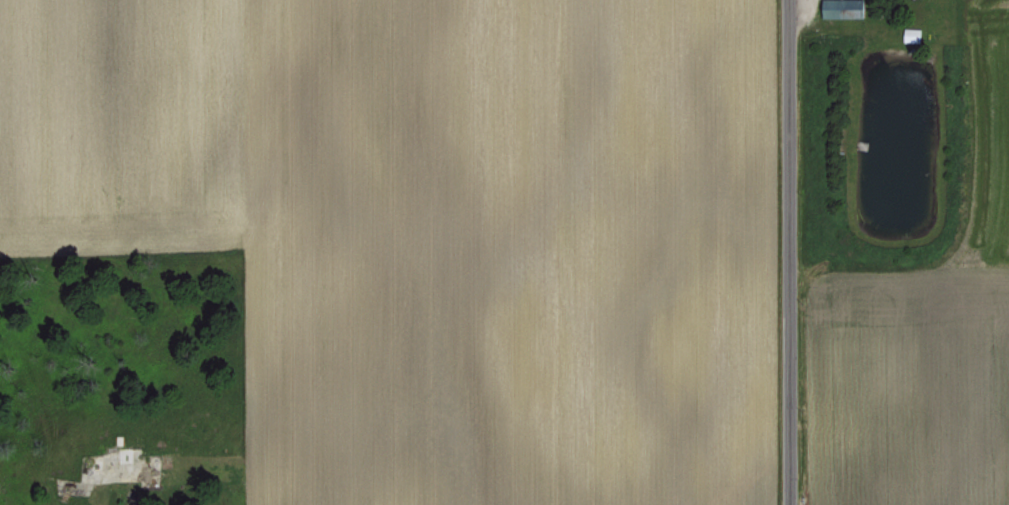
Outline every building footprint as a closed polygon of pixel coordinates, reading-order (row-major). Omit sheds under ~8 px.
[(868,0),(825,0),(825,16),(868,17),(868,0)]
